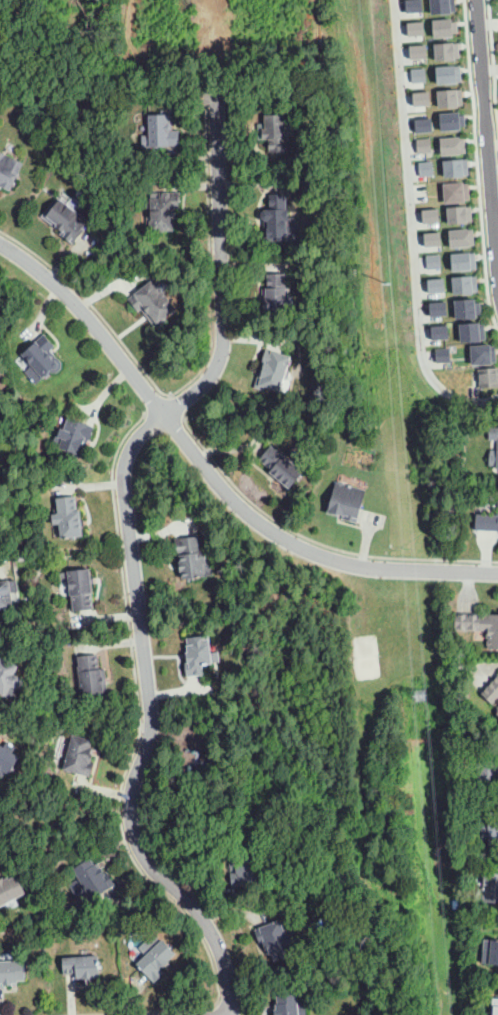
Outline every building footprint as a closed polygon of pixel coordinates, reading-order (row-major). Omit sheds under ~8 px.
[(409,14),(408,0),(426,0),(427,13),(409,14)] [(434,16),(433,0),(458,0),(459,11),(453,12),(453,14),(434,16)] [(460,23),(461,33),(456,34),(456,37),(435,38),(434,22),(455,20),(455,23),(460,23)] [(426,23),(427,36),(409,37),(408,24),(426,23)] [(430,43),(431,57),(413,58),(412,44),(430,43)] [(458,58),(458,60),(437,61),(436,44),(457,43),(457,44),(463,44),(464,57),(458,58)] [(428,67),(429,81),(415,82),(414,68),(428,67)] [(439,84),(438,69),(463,67),(464,83),(439,84)] [(443,105),(442,89),(461,87),(462,104),(443,105)] [(433,90),(434,103),(416,105),(415,91),(433,90)] [(142,148),(142,135),(148,135),(147,125),(150,125),(149,115),(161,115),(161,111),(172,111),(173,130),(179,130),(180,147),(142,148)] [(469,125),(463,125),(463,129),(444,130),(442,112),(462,111),(462,114),(469,113),(469,125)] [(269,153),(269,139),(258,139),(258,124),(266,124),(266,114),(286,114),(286,136),(288,136),(288,153),(269,153)] [(434,119),(435,133),(417,134),(416,120),(434,119)] [(463,151),(463,152),(444,153),(443,136),(462,134),(462,136),(469,136),(470,151),(463,151)] [(433,139),(434,152),(420,153),(419,140),(433,139)] [(2,186),(0,189),(0,152),(24,163),(11,191),(2,186)] [(465,174),(465,176),(446,177),(445,161),(464,160),(464,161),(470,161),(471,174),(465,174)] [(435,162),(436,176),(422,177),(421,163),(435,162)] [(471,184),(472,200),(466,201),(466,203),(446,204),(445,183),(465,182),(465,184),(471,184)] [(151,231),(151,221),(152,221),(152,212),(147,212),(147,202),(152,202),(152,198),(160,198),(160,193),(181,192),(181,207),(176,207),(176,218),(174,218),(174,231),(151,231)] [(265,241),(265,221),(261,218),(261,213),(265,210),(270,210),(270,194),(287,194),(287,208),(289,208),(289,219),(287,219),(287,241),(265,241)] [(298,195),(277,196),(278,237),(299,237),(298,195)] [(73,243),(69,240),(61,234),(64,229),(57,229),(41,217),(56,197),(60,200),(61,199),(90,220),(73,243)] [(469,208),(475,207),(476,222),(470,222),(470,224),(454,225),(453,208),(469,207),(469,208)] [(441,209),(442,222),(427,223),(426,210),(441,209)] [(472,231),(476,231),(477,244),(472,244),(473,247),(456,248),(455,231),(471,230),(472,231)] [(443,232),(444,246),(429,247),(428,233),(443,232)] [(457,255),(479,254),(480,268),(474,268),(474,270),(458,271),(458,269),(457,255)] [(444,255),(445,269),(430,270),(429,256),(444,255)] [(265,312),(265,303),(264,303),(263,289),(268,288),(268,274),(286,273),(287,294),(288,294),(289,302),(286,303),(287,311),(265,312)] [(475,278),(480,278),(481,291),(476,291),(476,293),(460,294),(459,278),(475,277),(475,278)] [(446,279),(447,293),(433,294),(432,280),(446,279)] [(157,329),(141,309),(138,311),(129,299),(140,290),(139,288),(143,284),(145,286),(152,281),(161,292),(163,290),(177,309),(165,318),(167,321),(157,329)] [(477,304),(483,303),(484,315),(478,315),(478,319),(465,320),(465,319),(457,320),(456,301),(477,299),(477,304)] [(449,301),(450,315),(432,316),(431,302),(449,301)] [(461,325),(481,323),(481,325),(488,324),(489,340),(482,340),(482,342),(462,344),(461,325)] [(452,325),(453,339),(434,340),(434,327),(452,325)] [(44,378),(22,355),(45,334),(56,346),(51,351),(62,363),(62,368),(57,373),(52,373),(50,372),(44,378)] [(492,347),(497,346),(497,362),(493,363),(493,364),(494,365),(482,366),(482,365),(474,365),(473,347),(480,346),(492,345),(492,347)] [(281,393),(265,388),(264,391),(254,388),(266,348),(292,356),(281,393)] [(453,348),(454,362),(440,363),(439,349),(453,348)] [(497,387),(497,368),(483,368),(483,388),(497,387)] [(80,458),(74,452),(53,444),(56,434),(59,435),(62,428),(64,429),(69,417),(95,427),(89,443),(88,442),(84,452),(83,451),(80,458)] [(485,432),(497,432),(497,470),(493,470),(493,466),(485,466),(485,463),(484,463),(484,459),(485,459),(486,442),(484,442),(485,432)] [(290,488),(271,472),(273,470),(260,459),(272,445),(293,463),(297,459),(307,468),(290,488)] [(332,488),(335,488),(338,489),(340,491),(343,492),(344,490),(347,491),(347,492),(360,496),(352,526),(339,523),(340,520),(338,520),(338,522),(334,521),(334,519),(333,518),(333,519),(324,517),(332,488)] [(62,539),(60,525),(54,525),(53,515),(54,509),(59,508),(58,498),(76,496),(77,511),(81,511),(84,536),(62,539)] [(476,514),(497,515),(497,531),(476,530),(476,514)] [(184,578),(182,555),(176,556),(174,539),(200,536),(202,549),(207,548),(208,561),(212,560),(214,575),(184,578)] [(74,611),(71,589),(67,589),(66,582),(61,582),(60,573),(69,572),(69,571),(90,568),(94,594),(91,594),(93,609),(74,611)] [(14,608),(0,610),(0,581),(9,580),(9,581),(17,580),(19,591),(11,593),(14,608)] [(490,615),(497,615),(497,648),(488,648),(488,646),(486,645),(486,641),(487,640),(487,638),(485,638),(485,630),(452,629),(452,614),(475,614),(475,617),(484,617),(484,615),(485,615),(485,614),(490,614),(490,615)] [(187,677),(185,662),(189,662),(188,659),(185,659),(184,653),(188,653),(186,638),(207,636),(208,639),(210,638),(212,652),(219,651),(220,661),(203,663),(205,675),(187,677)] [(82,695),(81,687),(77,687),(76,679),(80,678),(79,667),(80,667),(79,656),(97,654),(99,670),(105,669),(108,692),(82,695)] [(7,698),(0,694),(0,660),(1,657),(18,666),(14,675),(22,679),(23,683),(21,688),(17,688),(13,686),(7,698)] [(483,694),(497,678),(497,699),(493,704),(483,694)] [(89,777),(87,776),(63,770),(72,735),(92,740),(90,748),(92,749),(91,754),(93,754),(91,763),(88,763),(88,764),(92,765),(89,777)] [(2,777),(0,776),(0,745),(4,747),(7,742),(16,748),(13,753),(19,757),(8,774),(5,772),(2,777)] [(460,753),(452,753),(452,745),(460,745),(460,753)] [(476,763),(497,761),(497,787),(479,789),(478,787),(476,763)] [(489,812),(497,812),(497,845),(490,845),(488,820),(490,820),(489,812)] [(232,888),(230,873),(238,872),(238,870),(230,871),(228,856),(234,855),(234,850),(256,847),(257,856),(261,856),(262,865),(258,866),(260,884),(232,888)] [(91,900),(73,870),(91,858),(95,865),(96,864),(99,868),(101,867),(104,872),(106,871),(115,885),(115,886),(108,891),(108,889),(91,900)] [(483,873),(497,873),(497,903),(482,903),(483,873)] [(26,894),(0,906),(0,875),(2,879),(3,878),(4,880),(8,877),(9,879),(17,875),(26,894)] [(274,960),(271,953),(269,954),(268,949),(266,949),(264,943),(258,945),(253,931),(259,928),(281,920),(284,930),(293,927),(296,938),(289,940),(294,954),(274,960)] [(154,983),(136,964),(162,939),(177,954),(161,970),(164,974),(154,983)] [(483,940),(497,941),(497,965),(482,964),(483,940)] [(64,975),(63,957),(99,955),(101,978),(85,979),(85,978),(76,979),(76,974),(64,975)] [(4,990),(0,990),(0,961),(25,960),(26,980),(17,981),(18,983),(12,983),(13,986),(4,986),(4,990)] [(298,994),(300,1014),(275,1014),(274,1009),(277,1008),(277,1004),(279,1004),(278,996),(298,994)]
